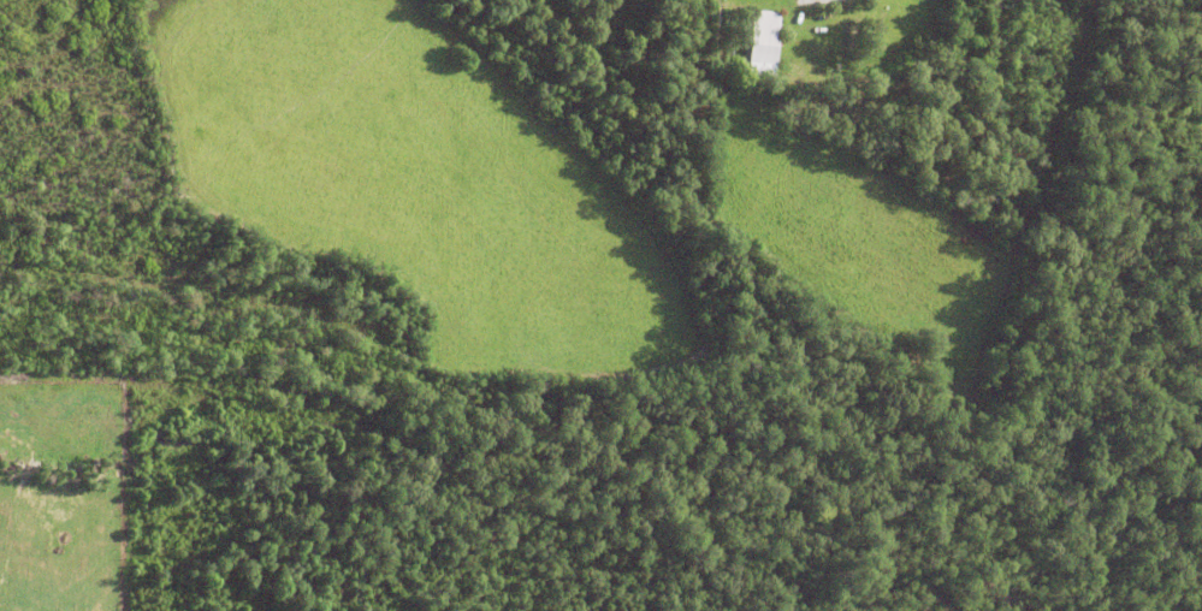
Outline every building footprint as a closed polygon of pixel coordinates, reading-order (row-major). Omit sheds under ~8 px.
[(745,55),(750,10),(777,12),(772,58),(745,55)]
